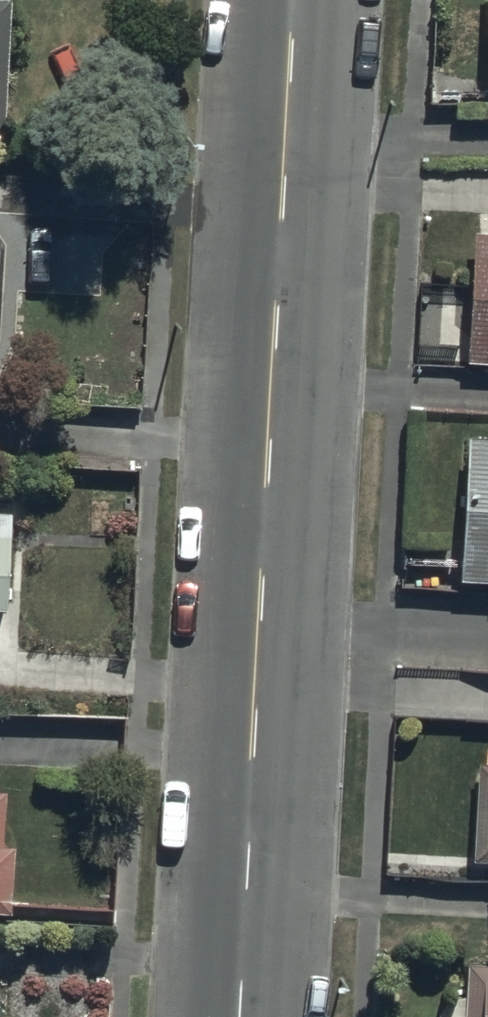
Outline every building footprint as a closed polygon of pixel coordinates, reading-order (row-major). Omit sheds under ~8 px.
[(472,220),(468,353),(487,354),(487,221),(472,220)] [(460,429),(457,575),(487,576),(487,429),(460,429)] [(16,623),(28,476),(0,474),(0,622),(16,623)] [(479,753),(474,853),(487,854),(487,754),(479,753)] [(0,775),(0,903),(9,904),(12,832),(3,831),(6,775),(0,775)] [(465,955),(465,987),(462,988),(460,988),(457,989),(455,990),(453,991),(451,992),(449,993),(447,995),(445,997),(443,998),(442,1000),(441,1002),(440,1005),(439,1007),(438,1009),(437,1011),(437,1014),(437,1016),(487,1016),(487,956),(465,955)]
